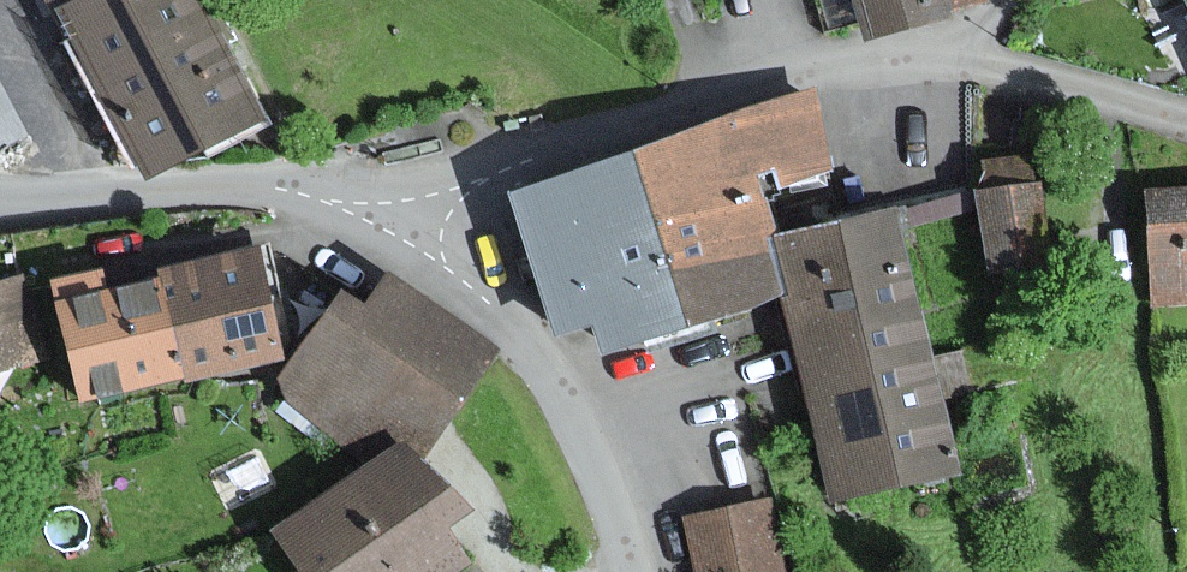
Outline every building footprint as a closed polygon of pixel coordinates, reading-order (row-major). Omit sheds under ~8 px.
[(59,15),(90,0),(51,0),(59,15)] [(199,0),(90,0),(59,15),(145,179),(261,120),(199,0)] [(870,29),(978,0),(862,0),(870,29)] [(602,335),(607,354),(794,305),(778,247),(767,202),(837,184),(818,111),(519,189),(560,346),(602,335)] [(1037,185),(980,194),(992,267),(1048,259),(1037,185)] [(1146,195),(1151,301),(1186,299),(1186,193),(1146,195)] [(895,217),(778,247),(794,305),(847,506),(963,475),(895,217)] [(286,365),(266,258),(164,276),(184,383),(286,365)] [(79,402),(184,383),(164,276),(59,295),(79,402)] [(351,307),(278,398),(375,474),(403,457),(434,461),(493,362),(479,351),(399,284),(370,321),(351,307)] [(15,285),(0,288),(0,376),(33,370),(15,285)] [(403,457),(375,474),(280,539),(303,571),(471,571),(475,570),(455,541),(479,526),(434,461),(403,457)] [(682,521),(692,571),(781,571),(768,504),(682,521)]
